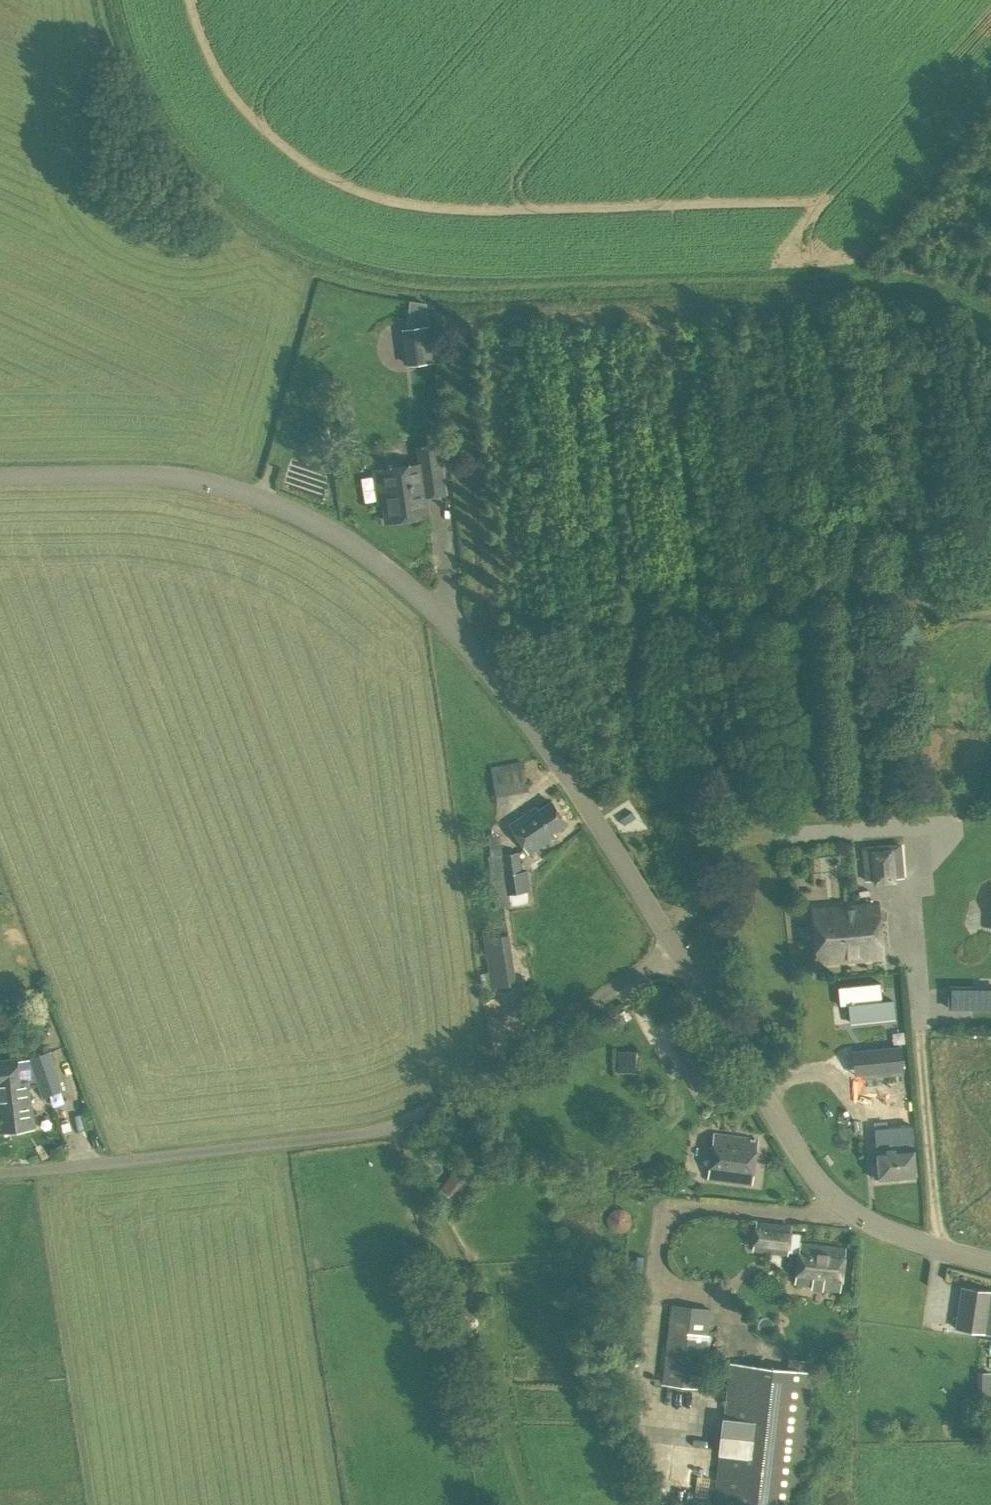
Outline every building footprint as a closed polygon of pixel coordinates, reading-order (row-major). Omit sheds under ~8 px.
[(429,325),(426,303),(409,301),(406,328),(401,329),(407,366),(435,362),(430,325),(429,325)] [(385,520),(426,515),(421,480),(441,477),(436,445),(416,448),(418,463),(377,469),(385,520)] [(449,491),(431,492),(433,516),(450,514),(449,491)] [(934,630),(935,619),(924,618),(924,630),(934,630)] [(496,807),(509,805),(507,794),(528,791),(524,762),(490,767),(494,794),(496,807)] [(564,822),(550,800),(537,808),(536,805),(508,823),(526,852),(554,835),(551,831),(564,822)] [(503,854),(500,830),(487,832),(490,856),(487,856),(495,908),(528,903),(526,892),(529,891),(526,871),(521,872),(518,852),(503,854)] [(897,884),(897,879),(903,879),(901,843),(861,845),(863,882),(873,881),(873,885),(897,884)] [(820,962),(880,957),(876,905),(816,910),(820,962)] [(508,935),(483,938),(485,952),(510,948),(508,935)] [(491,988),(516,984),(514,970),(489,974),(491,988)] [(887,984),(846,989),(847,1009),(858,1008),(859,1026),(901,1022),(899,1002),(889,1003),(887,984)] [(972,1009),(972,987),(947,987),(947,1009),(972,1009)] [(900,1045),(871,1049),(874,1072),(903,1068),(900,1045)] [(636,1073),(636,1051),(618,1051),(617,1073),(636,1073)] [(61,1091),(49,1052),(29,1058),(29,1060),(36,1081),(41,1097),(61,1091)] [(0,1060),(0,1132),(31,1128),(27,1082),(36,1081),(29,1060),(16,1061),(16,1059),(0,1060)] [(879,1180),(914,1177),(910,1130),(875,1133),(877,1162),(871,1163),(872,1178),(879,1178),(879,1180)] [(751,1184),(758,1140),(713,1133),(707,1178),(751,1184)] [(451,1175),(442,1186),(458,1198),(467,1187),(451,1175)] [(801,1243),(799,1243),(801,1234),(788,1233),(789,1226),(757,1222),(754,1250),(786,1254),(786,1251),(799,1253),(795,1282),(821,1286),(820,1288),(838,1290),(844,1249),(801,1242),(801,1243)] [(990,1299),(990,1292),(961,1287),(955,1329),(986,1333),(990,1299)] [(701,1389),(710,1309),(670,1304),(661,1384),(701,1389)] [(810,1361),(789,1358),(787,1370),(732,1364),(715,1504),(798,1504),(814,1373),(809,1373),(810,1361)] [(990,1372),(977,1372),(977,1395),(990,1396),(990,1372)]
